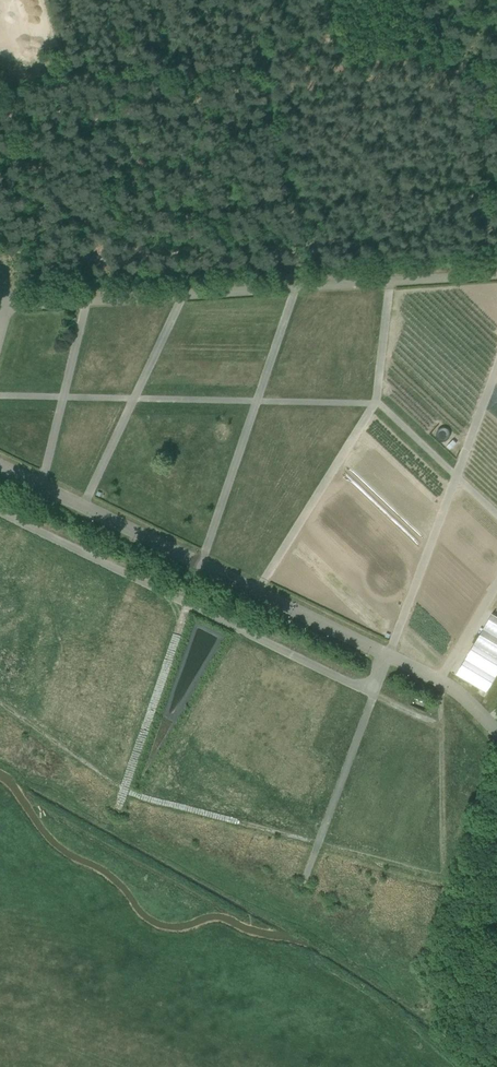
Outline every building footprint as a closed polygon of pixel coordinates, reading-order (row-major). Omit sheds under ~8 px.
[(456,675),(487,693),(496,676),(496,616),(492,613),(456,675)]
